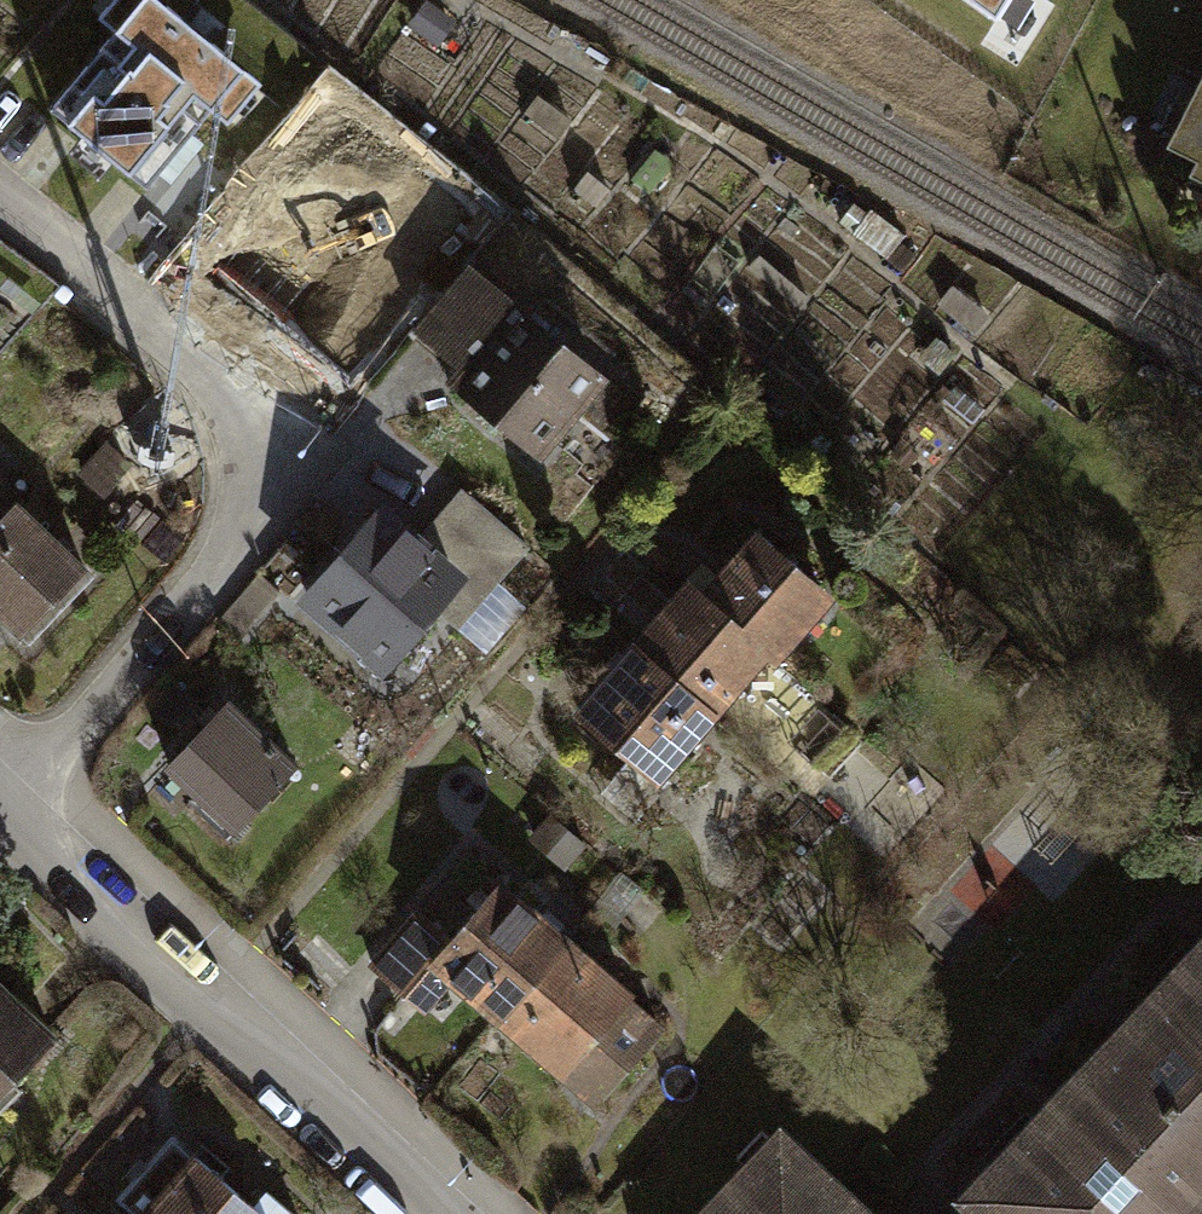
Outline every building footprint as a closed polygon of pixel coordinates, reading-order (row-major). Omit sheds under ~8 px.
[(52,107),(146,185),(211,106),(227,120),(259,81),(161,0),(111,0),(99,14),(117,29),(52,107)] [(1009,0),(969,0),(996,20),(1009,0)] [(1171,143),(1201,159),(1201,82),(1171,143)] [(349,365),(396,285),(284,220),(237,301),(349,365)] [(511,311),(455,265),(435,288),(404,326),(460,373),(511,311)] [(460,373),(448,387),(524,449),(555,411),(587,373),(511,311),(460,373)] [(598,446),(630,408),(587,373),(555,411),(598,446)] [(459,494),(412,547),(444,575),(443,576),(466,597),(514,542),(459,494)] [(0,509),(0,621),(18,638),(53,601),(44,593),(71,565),(5,504),(0,509)] [(325,566),(297,597),(369,660),(443,576),(444,575),(412,547),(372,512),(325,566)] [(690,594),(756,651),(765,658),(820,594),(746,530),(724,555),(690,594)] [(756,651),(690,594),(677,583),(643,623),(623,645),(702,713),(756,651)] [(702,713),(623,645),(609,661),(567,710),(646,778),(702,713)] [(217,701),(158,763),(187,791),(179,800),(216,835),(283,764),(217,701)] [(539,814),(522,833),(554,861),(571,841),(539,814)] [(485,1014),(554,936),(490,881),(440,938),(422,959),(485,1014)] [(422,959),(440,938),(408,910),(362,964),(391,989),(419,957),(422,959)] [(1173,961),(1201,988),(1201,931),(1173,961)] [(554,936),(485,1014),(550,1071),(565,1054),(599,1084),(649,1027),(614,997),(618,992),(554,936)] [(1065,1075),(1198,1201),(1201,1197),(1201,988),(1173,961),(1118,1019),(1065,1075)] [(40,1033),(0,995),(0,1074),(40,1033)] [(956,1190),(971,1204),(962,1213),(1186,1213),(1198,1201),(1065,1075),(1045,1096),(956,1190)] [(10,1088),(0,1078),(0,1098),(10,1088)] [(690,1213),(856,1213),(769,1131),(690,1213)] [(131,1213),(276,1213),(253,1194),(243,1206),(183,1154),(155,1186),(131,1213)]
